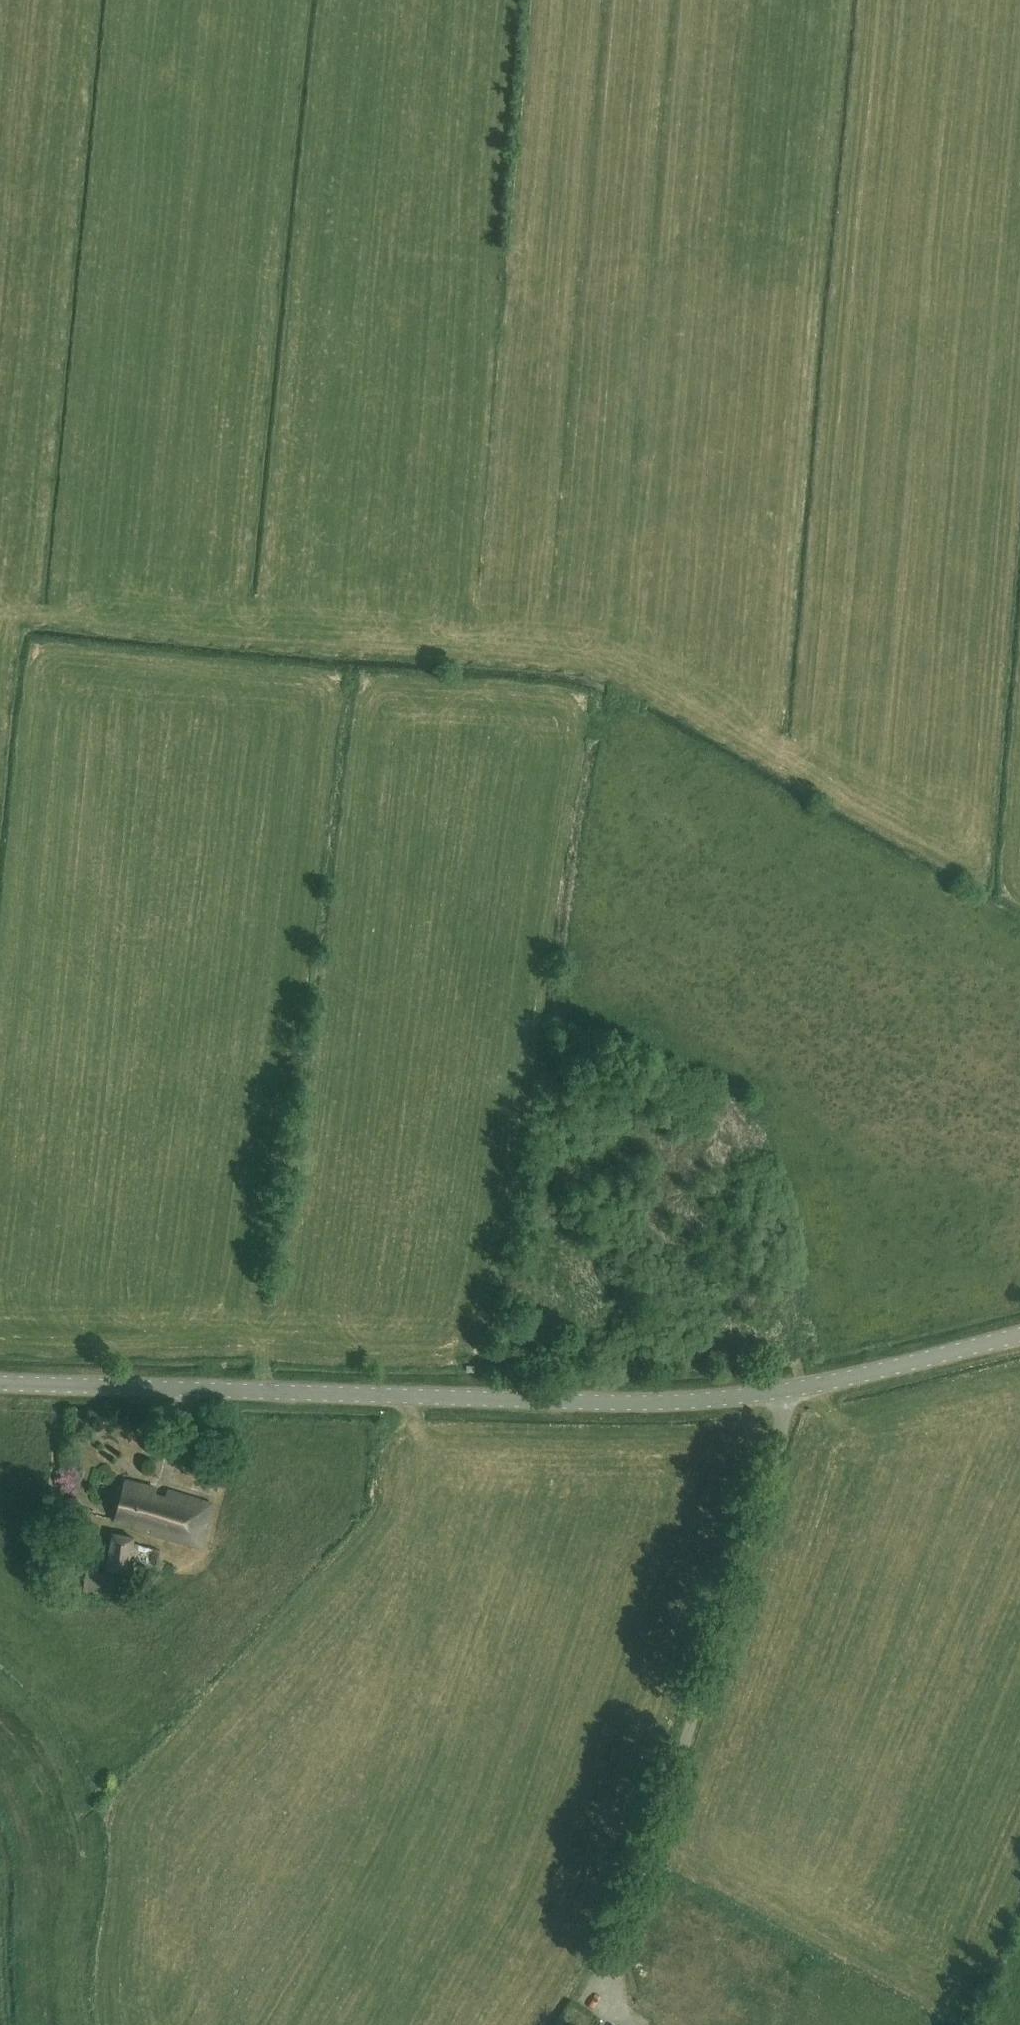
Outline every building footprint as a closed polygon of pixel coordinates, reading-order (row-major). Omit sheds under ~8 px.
[(212,1505),(167,1492),(166,1495),(155,1493),(156,1489),(126,1480),(114,1520),(200,1546),(212,1505)] [(157,1567),(162,1547),(134,1540),(135,1535),(111,1531),(105,1569),(129,1574),(131,1562),(157,1567)] [(124,1596),(127,1576),(86,1569),(83,1590),(124,1596)]
